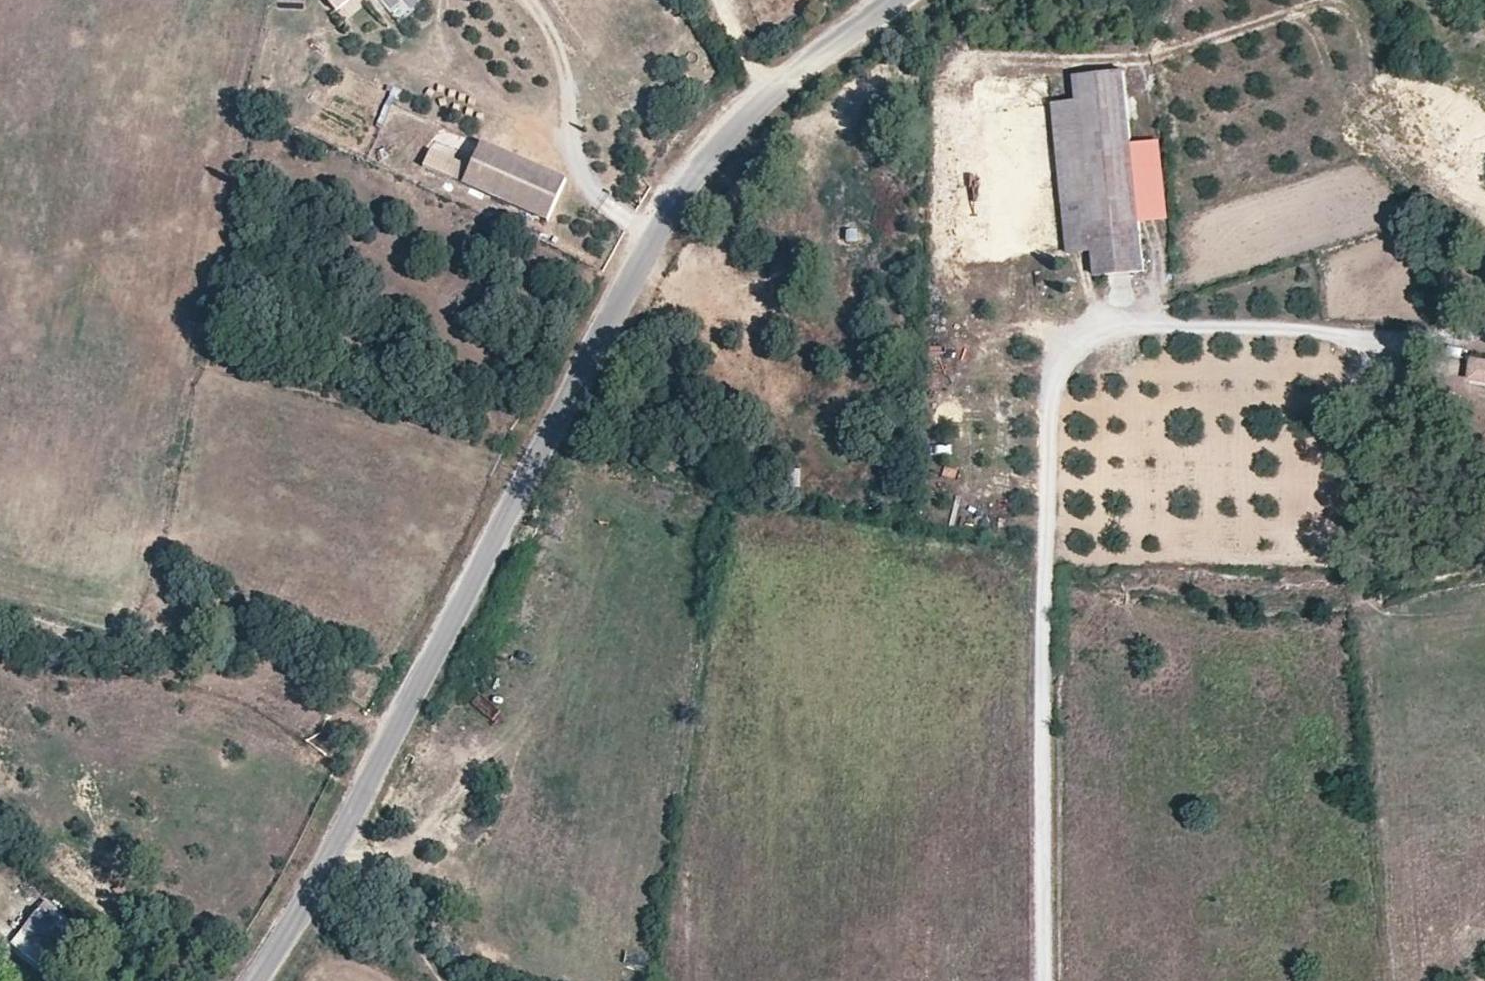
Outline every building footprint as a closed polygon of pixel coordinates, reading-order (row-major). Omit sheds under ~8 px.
[(335,11),(349,0),(326,0),(335,11)] [(1132,144),(1124,71),(1072,76),(1075,103),(1051,105),(1066,255),(1092,252),(1095,278),(1145,272),(1140,223),(1132,144)] [(471,165),(464,181),(545,218),(564,177),(524,159),(482,140),(471,165)] [(1161,141),(1132,144),(1140,223),(1169,220),(1161,141)] [(424,163),(464,181),(471,165),(432,148),(424,163)] [(1472,355),(1470,375),(1484,378),(1484,357),(1472,355)] [(10,941),(47,975),(84,934),(47,901),(10,941)]
